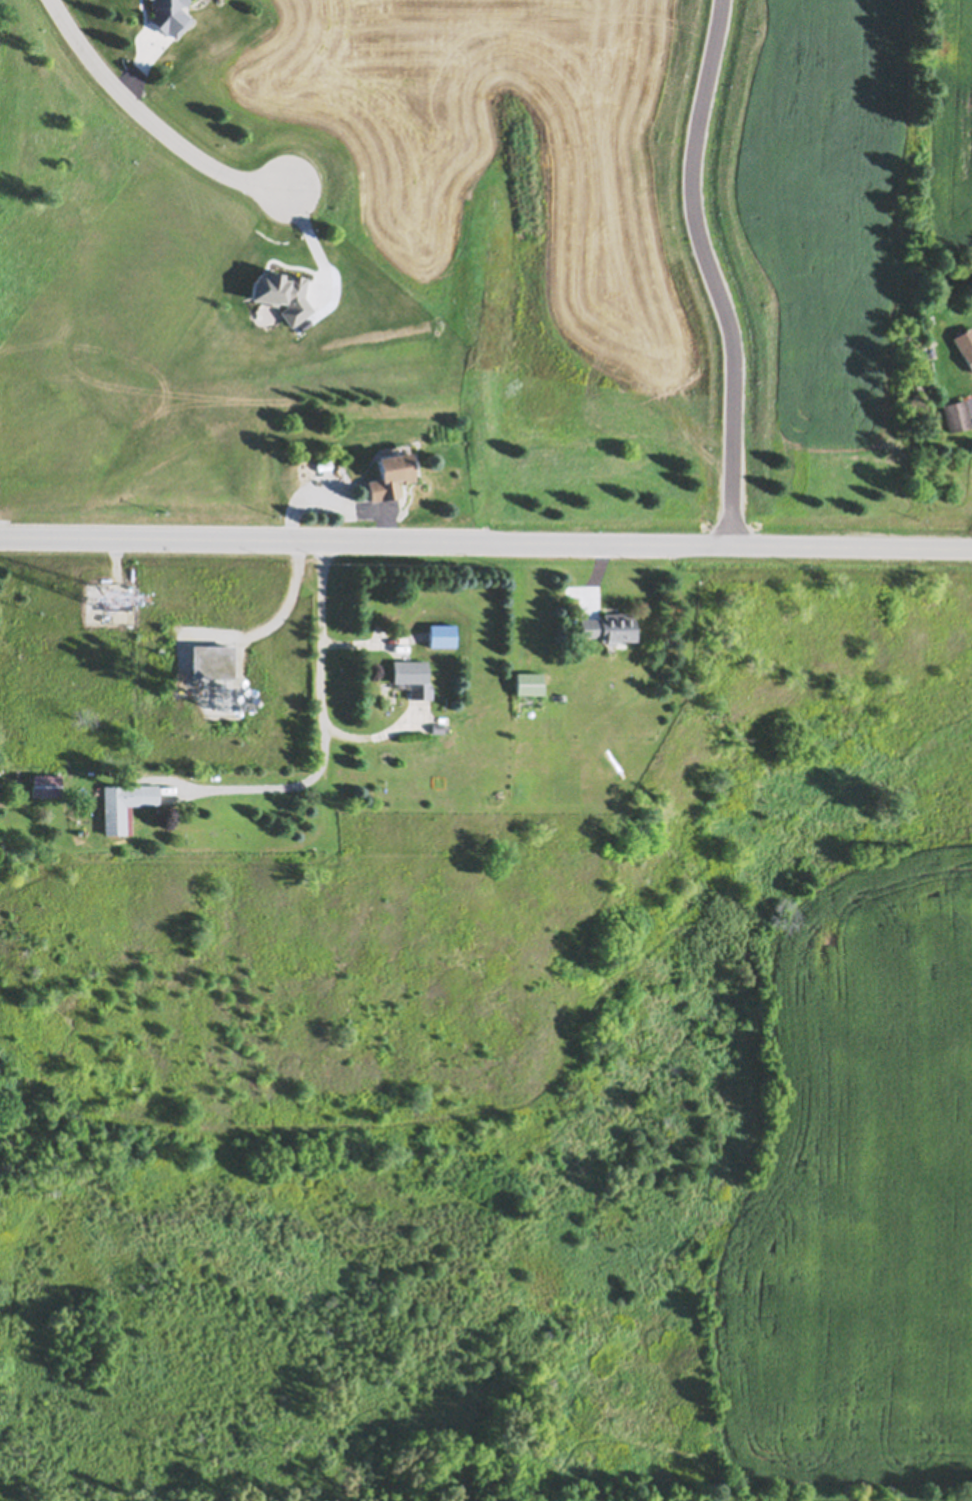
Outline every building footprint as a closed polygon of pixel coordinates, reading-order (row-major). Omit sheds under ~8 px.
[(962,351),(971,345),(971,368),(962,351)] [(965,399),(971,426),(950,432),(943,405),(965,399)] [(410,452),(414,480),(398,483),(400,495),(400,497),(380,500),(380,499),(370,501),(367,480),(380,478),(376,458),(410,452)] [(316,461),(330,460),(331,468),(317,470),(316,461)] [(111,601),(130,601),(130,609),(111,609),(111,601)] [(580,619),(600,619),(600,617),(603,617),(603,613),(633,613),(634,642),(605,642),(605,640),(600,641),(600,637),(580,637),(580,619)] [(190,646),(233,646),(232,679),(190,678),(190,646)] [(392,660),(427,661),(426,680),(433,685),(433,698),(410,698),(410,683),(393,683),(392,660)] [(516,672),(542,673),(542,695),(516,694),(516,672)] [(432,722),(444,722),(444,725),(449,725),(449,731),(444,731),(444,733),(432,732),(432,722)] [(194,768),(206,768),(206,777),(194,777),(194,768)] [(32,774),(61,774),(61,796),(32,796),(32,774)] [(141,784),(158,784),(158,804),(130,804),(130,834),(103,834),(103,785),(111,785),(111,784),(141,784)]
